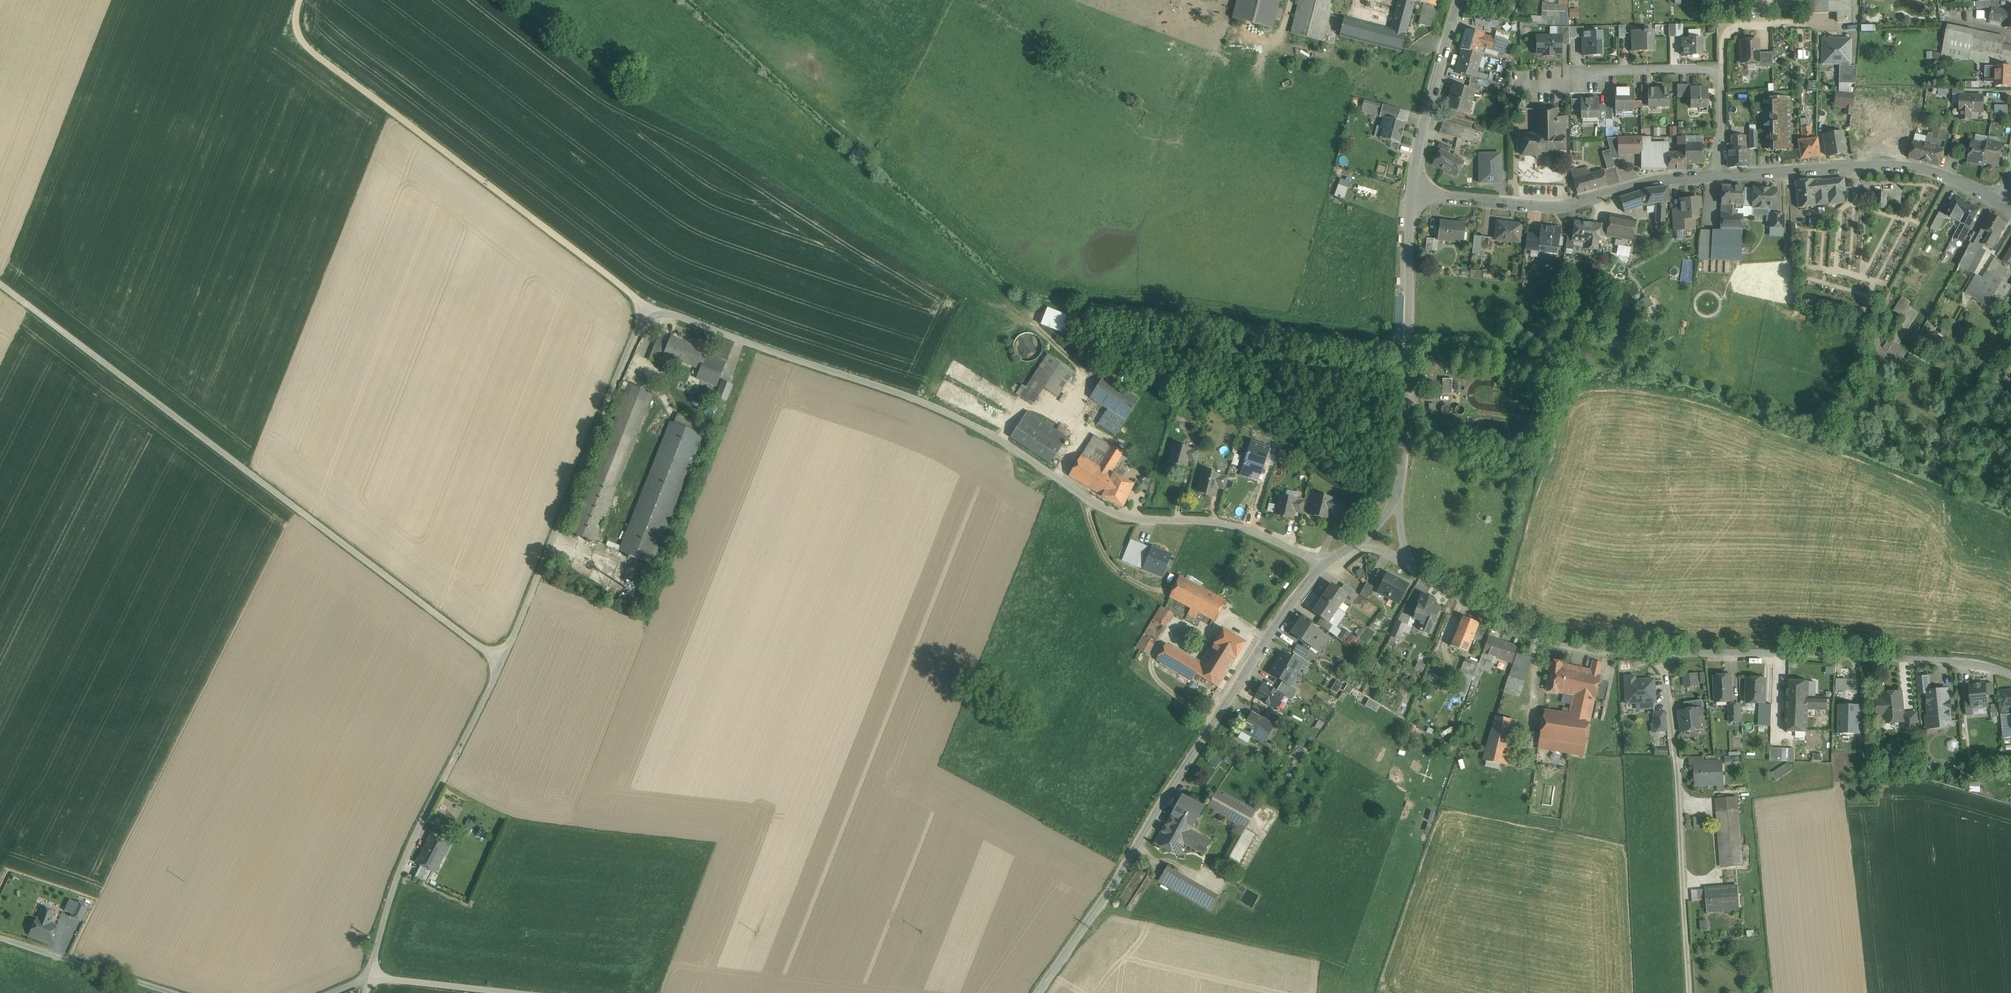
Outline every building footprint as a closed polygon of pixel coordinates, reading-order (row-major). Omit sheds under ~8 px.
[(1233,19),(1272,29),(1279,0),(1238,0),(1233,19)] [(1292,34),(1323,42),(1333,0),(1300,0),(1292,34)] [(1391,30),(1385,28),(1380,47),(1401,52),(1406,34),(1414,1),(1413,1),(1409,0),(1398,0),(1391,30)] [(1813,13),(1837,12),(1838,22),(1851,22),(1851,0),(1813,0),(1813,13)] [(1991,8),(1993,7),(1998,9),(2000,0),(1990,1),(1991,8)] [(1977,9),(1991,8),(1990,1),(1976,2),(1977,9)] [(1436,7),(1425,4),(1420,24),(1431,27),(1436,7)] [(2008,6),(2007,10),(1998,9),(1993,7),(1990,20),(2004,23),(2004,27),(2010,29),(2010,7),(2008,6)] [(1569,17),(1579,17),(1578,8),(1569,8),(1569,17)] [(1541,17),(1540,24),(1561,26),(1560,12),(1541,12),(1541,17)] [(1561,26),(1569,27),(1568,12),(1560,12),(1561,26)] [(1370,24),(1344,18),(1340,36),(1365,43),(1370,24)] [(1385,28),(1370,24),(1365,43),(1380,47),(1385,28)] [(1975,31),(1948,25),(1941,60),(1970,60),(1972,49),(1972,48),(1975,31)] [(1569,27),(1557,27),(1557,37),(1561,37),(1561,45),(1569,45),(1569,39),(1569,27)] [(1483,35),(1466,30),(1461,49),(1463,50),(1477,54),(1480,46),(1484,47),(1487,37),(1483,35)] [(1700,39),(1700,30),(1688,30),(1689,39),(1683,39),(1683,56),(1701,56),(1701,39),(1700,39)] [(1653,31),(1633,32),(1633,52),(1653,51),(1653,31)] [(1989,33),(1975,31),(1972,48),(1972,49),(1983,51),(2001,55),(2004,44),(2005,37),(1989,33)] [(1583,33),(1583,38),(1584,56),(1602,56),(1601,32),(1583,33)] [(1499,49),(1491,47),(1494,39),(1487,37),(1484,47),(1486,48),(1493,50),(1492,55),(1497,56),(1499,49)] [(1557,37),(1537,37),(1537,54),(1545,54),(1545,56),(1553,56),(1554,54),(1561,54),(1561,45),(1561,37),(1557,37)] [(1513,43),(1495,38),(1494,39),(1491,47),(1499,49),(1511,52),(1513,43)] [(1758,40),(1741,41),(1741,49),(1740,51),(1740,55),(1742,56),(1742,64),(1749,63),(1751,61),(1758,61),(1758,53),(1758,40)] [(1850,40),(1824,40),(1823,61),(1832,61),(1832,63),(1839,63),(1839,66),(1849,66),(1850,40)] [(1520,45),(1513,43),(1511,52),(1517,54),(1520,45)] [(2004,44),(2001,55),(2010,57),(2010,46),(2004,44)] [(1477,54),(1463,50),(1457,72),(1471,77),(1474,77),(1475,77),(1481,55),(1477,54)] [(1772,53),(1758,53),(1758,61),(1758,67),(1773,67),(1772,53)] [(1849,66),(1839,66),(1839,84),(1855,84),(1857,66),(1849,66)] [(1979,66),(1978,74),(1985,75),(1985,82),(1996,82),(1996,86),(2010,86),(2010,66),(1996,66),(1996,67),(1979,66)] [(1498,83),(1475,77),(1474,77),(1471,77),(1469,83),(1481,87),(1495,91),(1498,83)] [(1481,87),(1469,83),(1468,89),(1474,91),(1479,93),(1481,87)] [(1468,89),(1453,85),(1446,109),(1468,115),(1474,91),(1468,89)] [(1691,89),(1691,85),(1677,85),(1677,97),(1691,97),(1691,89)] [(1649,89),(1648,89),(1648,107),(1668,107),(1668,89),(1649,89)] [(1708,108),(1708,89),(1691,89),(1691,97),(1691,100),(1691,108),(1708,108)] [(1633,109),(1633,90),(1615,90),(1615,110),(1616,110),(1616,114),(1632,114),(1632,109),(1633,109)] [(1854,94),(1836,92),(1834,106),(1852,108),(1854,94)] [(1984,96),(1960,95),(1960,111),(1961,111),(1961,120),(1970,121),(1970,111),(1984,112),(1984,96)] [(1789,98),(1769,98),(1769,105),(1771,105),(1772,109),(1792,108),(1791,106),(1789,106),(1789,98)] [(1598,100),(1581,100),(1581,119),(1598,119),(1599,119),(1599,108),(1599,105),(1598,100)] [(1525,101),(1515,102),(1516,111),(1525,111),(1525,101)] [(1995,104),(1995,118),(2009,118),(2009,104),(1995,104)] [(1401,110),(1383,105),(1383,106),(1380,117),(1379,118),(1380,118),(1383,118),(1383,117),(1384,117),(1384,118),(1397,121),(1400,110),(1401,110)] [(1792,108),(1772,109),(1772,112),(1770,112),(1770,119),(1790,119),(1790,111),(1792,111),(1792,108)] [(1556,109),(1537,109),(1537,110),(1534,110),(1535,115),(1537,115),(1537,135),(1522,135),(1522,136),(1519,136),(1520,140),(1522,140),(1522,155),(1536,155),(1536,158),(1543,158),(1543,155),(1557,155),(1557,151),(1565,151),(1565,117),(1556,117),(1556,109)] [(1397,121),(1384,118),(1384,117),(1383,117),(1383,118),(1380,128),(1383,129),(1381,138),(1380,138),(1380,139),(1381,139),(1399,144),(1400,144),(1400,143),(1405,124),(1406,123),(1405,123),(1397,121)] [(1943,118),(1941,129),(1934,127),(1932,134),(1933,134),(1932,138),(1940,140),(1945,141),(1948,132),(1951,119),(1943,118)] [(1790,119),(1770,119),(1770,127),(1772,126),(1772,130),(1792,129),(1792,127),(1790,127),(1790,119)] [(1958,120),(1951,119),(1948,132),(1955,134),(1958,120)] [(1465,128),(1443,121),(1439,133),(1462,139),(1465,128)] [(1485,126),(1478,124),(1476,131),(1484,133),(1485,126)] [(1810,127),(1801,128),(1803,141),(1798,142),(1801,160),(1819,157),(1817,139),(1812,140),(1810,127)] [(1476,131),(1465,128),(1462,139),(1473,143),(1476,131)] [(1792,129),(1772,130),(1772,133),(1770,134),(1770,140),(1790,140),(1790,132),(1792,132),(1792,129)] [(1843,132),(1824,135),(1827,156),(1846,153),(1843,132)] [(1932,134),(1929,133),(1926,145),(1930,146),(1931,143),(1939,145),(1940,140),(1932,138),(1933,134),(1932,134)] [(1743,136),(1731,136),(1731,150),(1728,150),(1729,167),(1748,166),(1747,149),(1744,149),(1743,136)] [(1655,137),(1642,138),(1642,154),(1642,169),(1668,169),(1667,153),(1668,153),(1668,143),(1655,143),(1655,137)] [(1668,153),(1667,153),(1668,169),(1668,170),(1686,169),(1686,164),(1685,145),(1685,137),(1677,137),(1677,149),(1679,149),(1679,153),(1668,153)] [(1618,138),(1607,138),(1610,150),(1613,159),(1619,158),(1619,154),(1618,138)] [(1642,138),(1625,138),(1626,154),(1642,154),(1642,138)] [(1953,139),(1949,157),(1956,158),(1960,140),(1953,139)] [(1790,140),(1770,140),(1770,148),(1772,147),(1772,151),(1782,151),(1792,151),(1792,148),(1790,148),(1790,140)] [(1926,145),(1914,141),(1909,158),(1939,167),(1944,150),(1930,146),(1926,145)] [(1987,145),(1972,142),(1968,163),(1984,165),(1984,162),(1987,145)] [(2002,144),(1987,142),(1987,145),(1984,162),(1999,165),(2002,144)] [(1701,144),(1685,145),(1686,164),(1702,163),(1701,144)] [(1464,162),(1441,149),(1432,165),(1456,177),(1464,162)] [(1610,150),(1602,152),(1607,169),(1615,167),(1613,159),(1610,150)] [(1792,151),(1782,151),(1783,160),(1793,160),(1792,151)] [(1502,153),(1478,153),(1479,184),(1502,184),(1502,153)] [(1588,167),(1576,170),(1572,172),(1578,194),(1607,186),(1603,171),(1590,174),(1588,167)] [(1345,199),(1350,181),(1340,178),(1335,196),(1345,199)] [(1821,180),(1813,181),(1813,180),(1795,182),(1798,208),(1815,206),(1828,204),(1828,205),(1844,203),(1843,192),(1845,192),(1844,178),(1821,181),(1821,180)] [(1744,187),(1722,186),(1721,213),(1737,214),(1737,209),(1743,209),(1744,190),(1744,187)] [(1648,190),(1645,190),(1632,194),(1636,209),(1646,205),(1656,204),(1666,203),(1669,202),(1667,187),(1648,190)] [(1776,189),(1753,189),(1753,191),(1753,206),(1752,206),(1752,207),(1753,207),(1752,215),(1766,215),(1766,222),(1769,222),(1769,214),(1769,208),(1774,208),(1774,209),(1775,209),(1776,189)] [(1753,191),(1744,190),(1743,214),(1743,216),(1752,217),(1752,215),(1753,207),(1752,207),(1752,206),(1753,206),(1753,191)] [(1632,194),(1620,198),(1624,213),(1636,209),(1632,194)] [(1971,204),(1957,197),(1947,216),(1961,224),(1971,204)] [(1887,198),(1878,198),(1877,204),(1878,206),(1880,208),(1883,208),(1885,207),(1886,204),(1887,198)] [(1700,199),(1680,200),(1681,212),(1673,212),(1675,230),(1694,229),(1694,218),(1698,218),(1697,209),(1701,208),(1700,199)] [(1666,203),(1656,204),(1656,223),(1665,223),(1666,203)] [(1971,204),(1961,224),(1958,228),(1965,232),(1971,221),(1973,222),(1980,209),(1971,204)] [(1737,214),(1721,213),(1720,231),(1712,230),(1712,231),(1711,249),(1742,250),(1743,216),(1743,214),(1737,214)] [(1784,215),(1769,214),(1769,222),(1769,228),(1784,229),(1784,215)] [(1974,245),(1971,243),(1971,244),(1961,263),(1969,267),(1967,270),(1974,273),(1985,251),(1982,249),(1984,244),(1993,249),(2007,223),(1990,214),(1979,235),(1974,245)] [(1636,221),(1610,215),(1606,236),(1632,241),(1636,221)] [(1938,215),(1931,228),(1937,232),(1944,218),(1938,215)] [(1465,224),(1440,222),(1438,240),(1463,243),(1465,224)] [(1521,225),(1497,222),(1495,240),(1519,243),(1521,225)] [(1597,250),(1600,225),(1575,222),(1573,235),(1573,241),(1586,243),(1585,249),(1597,250)] [(1560,229),(1541,227),(1540,236),(1539,245),(1558,247),(1560,229)] [(1958,228),(1950,243),(1957,246),(1965,232),(1958,228)] [(1712,231),(1701,230),(1699,245),(1699,249),(1711,249),(1712,231)] [(1974,232),(1969,243),(1971,244),(1971,243),(1974,245),(1979,235),(1974,232)] [(1540,236),(1527,235),(1525,249),(1538,251),(1539,245),(1540,236)] [(1482,237),(1474,236),(1472,254),(1480,254),(1481,249),(1482,237)] [(1489,238),(1482,237),(1481,249),(1488,250),(1489,238)] [(1434,239),(1427,239),(1426,250),(1433,251),(1434,239)] [(1699,249),(1699,260),(1741,261),(1742,250),(1711,249),(1699,249)] [(1983,278),(1982,279),(1971,297),(1978,301),(1993,276),(1986,272),(1983,278)] [(1977,274),(1966,293),(1971,297),(1982,279),(1983,278),(1977,274)] [(1993,275),(1993,276),(1978,301),(1977,301),(1996,313),(2010,288),(2010,286),(1993,275)] [(1648,295),(1640,300),(1644,307),(1653,302),(1648,295)] [(1911,303),(1902,297),(1894,312),(1906,318),(1912,308),(1909,307),(1911,303)] [(1646,308),(1651,313),(1656,307),(1651,303),(1646,308)] [(1920,311),(1913,307),(1893,341),(1900,345),(1920,311)] [(1046,308),(1041,325),(1062,331),(1067,314),(1046,308)] [(1033,334),(1030,333),(1028,333),(1025,333),(1023,334),(1022,335),(1020,335),(1019,336),(1017,338),(1016,340),(1015,342),(1014,344),(1014,346),(1013,348),(1014,349),(1014,351),(1014,352),(1015,353),(1016,355),(1017,357),(1018,358),(1019,359),(1021,360),(1022,361),(1024,361),(1028,362),(1032,361),(1034,361),(1035,360),(1037,358),(1039,357),(1040,355),(1041,353),(1042,351),(1042,350),(1042,347),(1042,346),(1042,344),(1041,342),(1040,340),(1039,339),(1038,338),(1037,336),(1035,335),(1033,334)] [(708,352),(671,337),(669,344),(658,339),(653,350),(665,355),(701,369),(701,370),(707,355),(708,352)] [(665,355),(653,350),(649,360),(660,365),(665,355)] [(1074,371),(1048,354),(1036,373),(1032,380),(1043,387),(1057,396),(1074,371)] [(713,358),(707,355),(701,370),(701,369),(698,377),(716,384),(725,365),(713,360),(713,358)] [(1140,398),(1105,376),(1091,398),(1108,409),(1125,420),(1140,398)] [(1452,380),(1443,379),(1442,394),(1452,394),(1452,380)] [(1043,387),(1032,380),(1026,388),(1020,397),(1032,404),(1043,387)] [(732,385),(723,382),(717,396),(726,400),(732,385)] [(630,384),(593,478),(616,487),(653,393),(630,384)] [(1022,385),(1016,394),(1020,397),(1026,388),(1022,385)] [(1125,420),(1108,409),(1098,424),(1116,435),(1125,420)] [(1068,438),(1028,411),(1011,437),(1051,464),(1068,438)] [(705,426),(678,415),(675,423),(702,434),(705,426)] [(672,422),(621,552),(650,564),(702,434),(675,423),(672,422)] [(1112,446),(1095,436),(1089,445),(1106,456),(1112,446)] [(1192,449),(1173,444),(1168,463),(1176,466),(1179,467),(1179,466),(1187,468),(1189,461),(1192,450),(1192,449)] [(1106,456),(1089,445),(1082,456),(1099,466),(1106,456)] [(1099,466),(1082,456),(1069,476),(1103,497),(1113,475),(1110,473),(1123,453),(1112,446),(1106,456),(1099,466)] [(1249,448),(1241,475),(1251,478),(1255,466),(1263,468),(1268,454),(1249,448)] [(1198,451),(1192,450),(1189,461),(1195,462),(1198,451)] [(1212,473),(1202,470),(1197,492),(1216,497),(1218,487),(1221,476),(1221,475),(1214,473),(1212,472),(1212,473)] [(1262,470),(1257,484),(1264,486),(1268,472),(1262,470)] [(1133,485),(1114,475),(1103,497),(1123,507),(1133,485)] [(1221,476),(1218,487),(1224,489),(1227,477),(1221,476)] [(593,478),(571,532),(595,542),(616,487),(593,478)] [(1146,478),(1141,488),(1147,490),(1151,480),(1146,478)] [(1333,498),(1315,494),(1310,515),(1328,519),(1330,510),(1338,512),(1340,501),(1333,499),(1333,498)] [(1298,500),(1279,496),(1275,515),(1283,517),(1283,518),(1286,518),(1286,517),(1293,519),(1295,512),(1294,511),(1297,500),(1298,501),(1298,500)] [(1298,501),(1297,500),(1294,511),(1295,512),(1301,513),(1304,502),(1298,501)] [(1346,503),(1340,501),(1338,512),(1344,513),(1346,503)] [(1146,546),(1131,540),(1125,554),(1136,558),(1140,560),(1146,546)] [(1171,555),(1152,547),(1143,569),(1163,576),(1171,555)] [(1407,585),(1387,574),(1377,592),(1397,602),(1407,585)] [(1226,601),(1179,576),(1170,597),(1191,608),(1188,614),(1195,618),(1198,612),(1216,621),(1226,601)] [(1367,583),(1360,595),(1367,600),(1374,587),(1367,583)] [(1341,590),(1332,584),(1322,598),(1338,609),(1345,614),(1349,608),(1342,603),(1347,595),(1341,590)] [(1356,592),(1344,584),(1341,590),(1347,595),(1352,599),(1356,592)] [(1411,615),(1423,594),(1417,591),(1406,613),(1411,615)] [(1424,596),(1421,604),(1419,603),(1413,618),(1413,619),(1415,620),(1424,623),(1421,630),(1419,629),(1418,630),(1420,630),(1420,631),(1422,632),(1422,631),(1430,635),(1434,624),(1440,608),(1432,605),(1434,600),(1424,596)] [(1338,609),(1322,598),(1313,612),(1321,618),(1328,623),(1328,622),(1338,609)] [(1161,606),(1136,647),(1140,650),(1147,654),(1148,654),(1173,614),(1161,606)] [(1413,618),(1402,613),(1397,621),(1406,624),(1403,632),(1409,635),(1415,620),(1413,619),(1413,618)] [(1479,624),(1461,617),(1450,646),(1467,653),(1473,639),(1476,632),(1479,624)] [(1340,630),(1328,622),(1328,623),(1321,618),(1317,624),(1336,637),(1340,630)] [(1329,639),(1315,629),(1301,620),(1292,633),(1306,643),(1303,648),(1308,651),(1312,647),(1320,652),(1329,639)] [(1406,624),(1397,621),(1391,637),(1397,639),(1399,640),(1403,632),(1406,624)] [(1245,643),(1223,630),(1211,650),(1233,663),(1245,643)] [(1484,635),(1476,632),(1473,639),(1481,643),(1484,635)] [(1397,639),(1391,637),(1388,644),(1394,647),(1397,639)] [(1517,647),(1488,638),(1483,653),(1512,662),(1517,647)] [(1201,665),(1166,644),(1157,659),(1192,681),(1196,674),(1201,665)] [(1303,648),(1297,645),(1293,652),(1305,659),(1309,652),(1308,651),(1303,648)] [(1147,654),(1140,650),(1134,660),(1141,664),(1147,654)] [(1233,663),(1211,650),(1201,665),(1196,674),(1218,687),(1233,663)] [(1513,677),(1523,681),(1531,657),(1521,653),(1513,677)] [(1452,664),(1433,656),(1430,665),(1447,673),(1452,664)] [(1479,663),(1466,658),(1461,671),(1474,676),(1477,668),(1479,663)] [(1492,665),(1480,661),(1479,663),(1477,668),(1490,672),(1492,665)] [(1562,663),(1551,661),(1548,691),(1563,693),(1568,694),(1571,668),(1561,666),(1562,663)] [(1570,715),(1545,711),(1544,716),(1543,716),(1538,749),(1584,756),(1589,724),(1588,724),(1599,675),(1602,664),(1593,662),(1590,670),(1584,669),(1583,671),(1571,668),(1568,694),(1574,695),(1570,715)] [(1698,675),(1682,677),(1683,689),(1700,687),(1698,675)] [(1732,675),(1714,676),(1716,702),(1733,701),(1732,675)] [(1521,689),(1524,681),(1523,681),(1513,677),(1509,676),(1504,692),(1517,696),(1519,688),(1521,689)] [(1645,682),(1635,682),(1635,676),(1625,677),(1626,703),(1655,702),(1654,679),(1645,680),(1645,682)] [(1918,694),(1927,693),(1927,692),(1930,692),(1929,676),(1917,678),(1918,694)] [(1765,678),(1748,677),(1747,703),(1748,703),(1748,700),(1756,701),(1756,702),(1764,702),(1763,704),(1764,704),(1765,678)] [(1847,690),(1847,678),(1837,678),(1836,689),(1847,690)] [(1471,682),(1462,679),(1459,688),(1468,691),(1471,682)] [(1808,682),(1788,681),(1786,732),(1807,732),(1807,709),(1828,710),(1828,698),(1808,697),(1808,682)] [(1986,684),(1970,685),(1971,701),(1972,707),(1975,707),(1977,709),(1983,708),(1985,706),(1988,706),(1986,684)] [(1930,692),(1927,692),(1927,693),(1929,717),(1926,717),(1928,728),(1946,726),(1945,723),(1950,723),(1949,708),(1951,708),(1950,701),(1948,701),(1947,690),(1930,692)] [(2000,691),(2002,707),(2010,706),(2010,690),(2000,691)] [(1901,692),(1882,694),(1882,699),(1880,702),(1881,712),(1884,714),(1885,723),(1886,723),(1886,721),(1903,719),(1903,721),(1904,721),(1904,714),(1901,692)] [(1702,700),(1684,702),(1685,710),(1678,711),(1681,732),(1701,729),(1699,717),(1704,717),(1702,700)] [(1971,701),(1965,702),(1967,715),(1973,714),(1972,707),(1971,701)] [(1740,704),(1729,704),(1730,722),(1741,722),(1740,704)] [(1764,714),(1759,714),(1759,726),(1771,726),(1772,704),(1771,704),(1771,706),(1763,706),(1764,707),(1764,714)] [(1860,707),(1840,706),(1839,733),(1859,734),(1860,707)] [(1283,718),(1269,712),(1264,721),(1274,726),(1274,727),(1277,729),(1283,718)] [(1664,712),(1654,714),(1656,731),(1666,730),(1664,712)] [(1917,712),(1904,714),(1904,721),(1905,732),(1919,730),(1917,712)] [(1264,721),(1251,713),(1242,730),(1243,730),(1238,738),(1248,743),(1252,735),(1265,742),(1274,727),(1274,726),(1264,721)] [(1505,734),(1491,732),(1490,737),(1487,745),(1485,752),(1483,760),(1499,763),(1502,753),(1505,734)] [(1490,737),(1483,736),(1481,743),(1487,745),(1490,737)] [(1954,739),(1953,739),(1951,739),(1950,739),(1949,740),(1948,741),(1947,742),(1947,743),(1946,745),(1947,746),(1947,748),(1948,749),(1949,750),(1950,750),(1952,751),(1954,750),(1955,750),(1956,749),(1957,749),(1958,748),(1958,746),(1958,745),(1958,743),(1957,741),(1956,740),(1954,739)] [(1783,748),(1771,748),(1770,761),(1783,761),(1783,748)] [(1814,750),(1795,749),(1795,762),(1813,762),(1814,750)] [(1722,763),(1704,764),(1704,757),(1690,757),(1690,765),(1695,765),(1695,784),(1718,783),(1718,790),(1724,790),(1722,763)] [(1931,760),(1926,765),(1932,770),(1936,766),(1931,760)] [(1788,763),(1771,774),(1776,781),(1793,770),(1788,763)] [(1256,812),(1217,790),(1208,807),(1227,818),(1206,856),(1233,872),(1255,835),(1245,830),(1256,812)] [(1203,808),(1182,796),(1172,814),(1193,826),(1203,808)] [(1737,797),(1718,798),(1723,868),(1742,866),(1737,797)] [(1172,814),(1157,842),(1178,854),(1184,843),(1191,830),(1193,826),(1172,814)] [(1708,817),(1694,818),(1695,829),(1709,828),(1708,817)] [(1211,841),(1191,830),(1184,843),(1203,854),(1211,841)] [(450,845),(431,835),(416,863),(417,863),(421,865),(434,872),(435,873),(436,873),(450,845)] [(434,872),(421,865),(415,877),(428,884),(434,872)] [(1176,872),(1167,867),(1159,881),(1168,886),(1176,872)] [(1219,897),(1176,872),(1168,886),(1211,911),(1219,897)] [(1738,885),(1706,888),(1706,889),(1707,900),(1708,912),(1739,910),(1738,885)] [(1707,900),(1706,889),(1698,890),(1698,901),(1707,900)] [(70,897),(63,911),(81,920),(88,906),(70,897)] [(36,919),(31,916),(24,932),(30,934),(36,919)] [(56,925),(36,918),(36,919),(30,934),(49,942),(56,925)]
